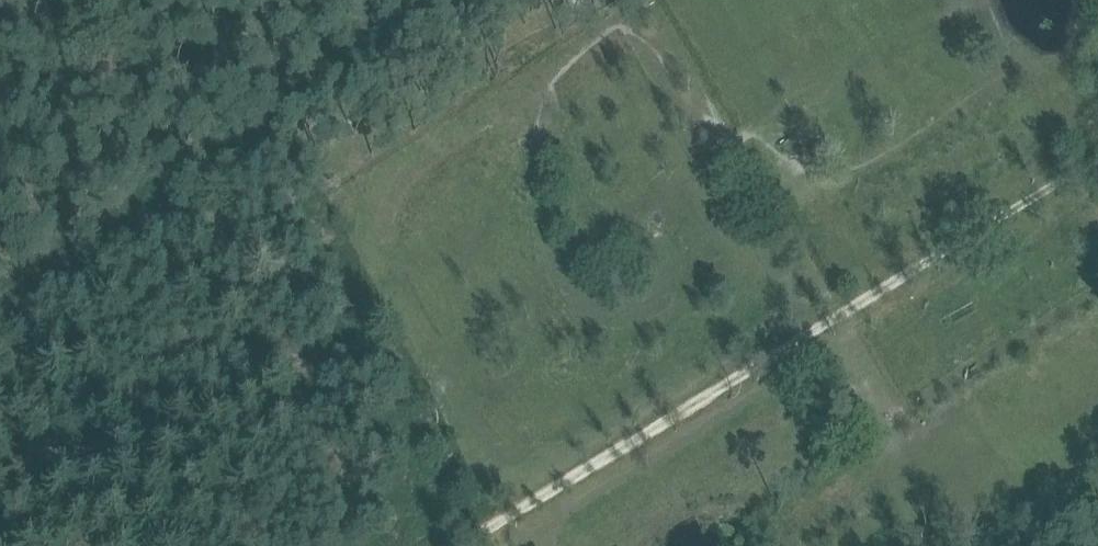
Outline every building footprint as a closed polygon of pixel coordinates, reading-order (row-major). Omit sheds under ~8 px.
[(785,140),(778,156),(789,162),(797,146),(785,140)]
